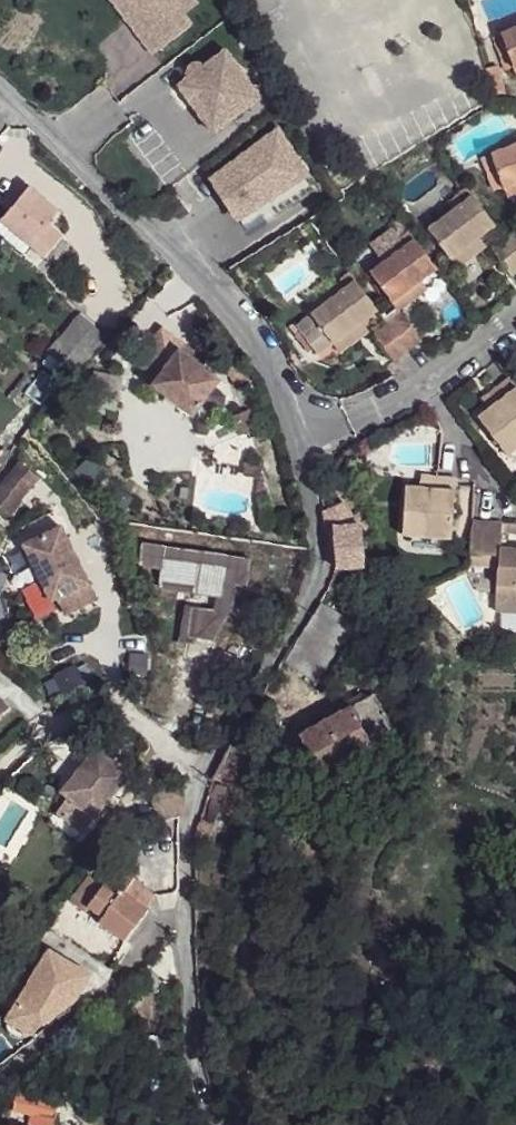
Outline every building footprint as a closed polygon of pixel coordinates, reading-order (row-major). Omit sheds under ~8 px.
[(129,12),(143,3),(141,0),(121,0),(129,12)] [(143,3),(129,12),(153,50),(194,24),(187,12),(179,0),(180,0),(141,0),(143,3)] [(179,0),(187,12),(203,3),(201,0),(180,0),(179,0)] [(502,29),(502,30),(515,62),(515,23),(502,29)] [(515,62),(502,30),(494,33),(507,66),(515,62)] [(191,76),(204,93),(194,101),(217,131),(263,96),(228,49),(205,66),(191,76)] [(189,73),(191,76),(205,66),(203,63),(196,62),(190,67),(189,73)] [(484,72),(489,87),(500,84),(496,68),(484,72)] [(204,93),(191,76),(181,84),(194,101),(204,93)] [(500,84),(489,87),(493,103),(506,105),(500,84)] [(275,132),(208,177),(242,229),(259,217),(264,224),(314,190),(275,132)] [(494,149),(495,150),(508,183),(515,179),(515,140),(494,149)] [(508,183),(495,150),(486,154),(499,187),(508,183)] [(469,183),(461,190),(467,199),(475,192),(469,183)] [(60,212),(30,187),(2,220),(32,245),(48,226),(60,212)] [(431,225),(452,254),(482,234),(497,221),(475,192),(467,199),(431,225)] [(24,253),(28,249),(32,245),(2,220),(0,222),(0,233),(24,253)] [(58,233),(48,226),(32,245),(28,249),(38,257),(58,233)] [(411,228),(403,235),(409,243),(417,237),(411,228)] [(482,234),(452,254),(458,264),(487,242),(482,234)] [(515,274),(515,234),(510,238),(498,249),(515,274)] [(374,269),(395,298),(424,276),(439,265),(417,237),(409,243),(374,269)] [(355,272),(346,278),(352,286),(361,280),(355,272)] [(424,276),(395,298),(402,306),(430,285),(424,276)] [(321,346),(325,352),(341,341),(368,320),(383,310),(361,280),(352,286),(304,323),(309,329),(321,346)] [(64,362),(97,321),(81,308),(49,349),(64,362)] [(393,322),(413,348),(427,337),(408,311),(393,322)] [(345,348),(374,327),(368,320),(341,341),(345,348)] [(97,321),(64,362),(77,372),(112,333),(97,321)] [(413,348),(393,322),(379,333),(399,359),(413,348)] [(153,386),(193,417),(216,387),(220,381),(202,367),(196,363),(180,350),(185,345),(162,329),(135,364),(157,381),(153,386)] [(309,329),(303,334),(315,350),(321,346),(309,329)] [(185,345),(180,350),(196,363),(200,357),(185,345)] [(200,357),(196,363),(202,367),(206,362),(200,357)] [(121,380),(97,375),(91,405),(115,409),(121,380)] [(511,453),(515,450),(515,377),(515,376),(497,389),(503,397),(496,403),(483,413),(511,453)] [(216,387),(193,417),(209,428),(224,408),(226,397),(216,387)] [(489,395),(496,403),(503,397),(497,389),(489,395)] [(434,482),(436,469),(425,468),(424,480),(434,482)] [(454,532),(458,472),(441,471),(442,469),(436,469),(434,482),(424,480),(409,479),(406,527),(454,532)] [(15,473),(0,492),(0,504),(4,507),(25,481),(15,473)] [(25,481),(4,507),(10,512),(32,486),(25,481)] [(326,511),(329,530),(334,529),(334,527),(363,526),(342,502),(326,511)] [(503,541),(505,527),(505,518),(475,515),(471,558),(490,560),(491,549),(502,549),(501,561),(498,604),(515,605),(515,543),(503,541)] [(505,527),(515,528),(515,519),(505,518),(505,527)] [(76,560),(60,526),(22,545),(49,602),(57,598),(66,617),(95,602),(86,585),(88,584),(80,568),(76,570),(72,562),(76,560)] [(337,568),(366,565),(366,563),(365,556),(363,526),(334,527),(334,529),(337,568)] [(491,549),(490,560),(501,561),(502,549),(491,549)] [(300,737),(322,778),(385,742),(396,736),(375,696),(300,737)] [(8,707),(0,699),(0,715),(8,707)] [(59,812),(85,833),(131,775),(100,749),(65,794),(70,799),(59,812)] [(163,820),(174,780),(158,771),(146,792),(152,792),(157,822),(163,820)] [(116,887),(122,892),(145,909),(155,896),(135,880),(141,871),(125,860),(98,881),(104,885),(107,882),(116,887)] [(98,881),(90,875),(75,896),(89,906),(104,885),(98,881)] [(107,882),(104,885),(113,892),(116,887),(107,882)] [(103,918),(119,896),(113,892),(104,885),(89,906),(91,908),(103,918)] [(119,896),(122,892),(116,887),(113,892),(119,896)] [(145,909),(122,892),(119,896),(103,918),(99,922),(126,942),(148,911),(145,909)] [(89,906),(75,896),(71,901),(86,914),(91,908),(89,906)] [(103,918),(91,908),(86,914),(79,924),(91,933),(99,922),(103,918)] [(50,951),(18,1003),(43,1018),(52,1003),(63,1011),(76,1000),(91,976),(50,951)] [(18,1003),(7,1020),(31,1035),(63,1011),(52,1003),(43,1018),(18,1003)] [(31,1078),(38,1081),(40,1072),(33,1070),(31,1078)] [(29,1115),(27,1124),(54,1124),(58,1104),(17,1094),(13,1111),(29,1115)]
